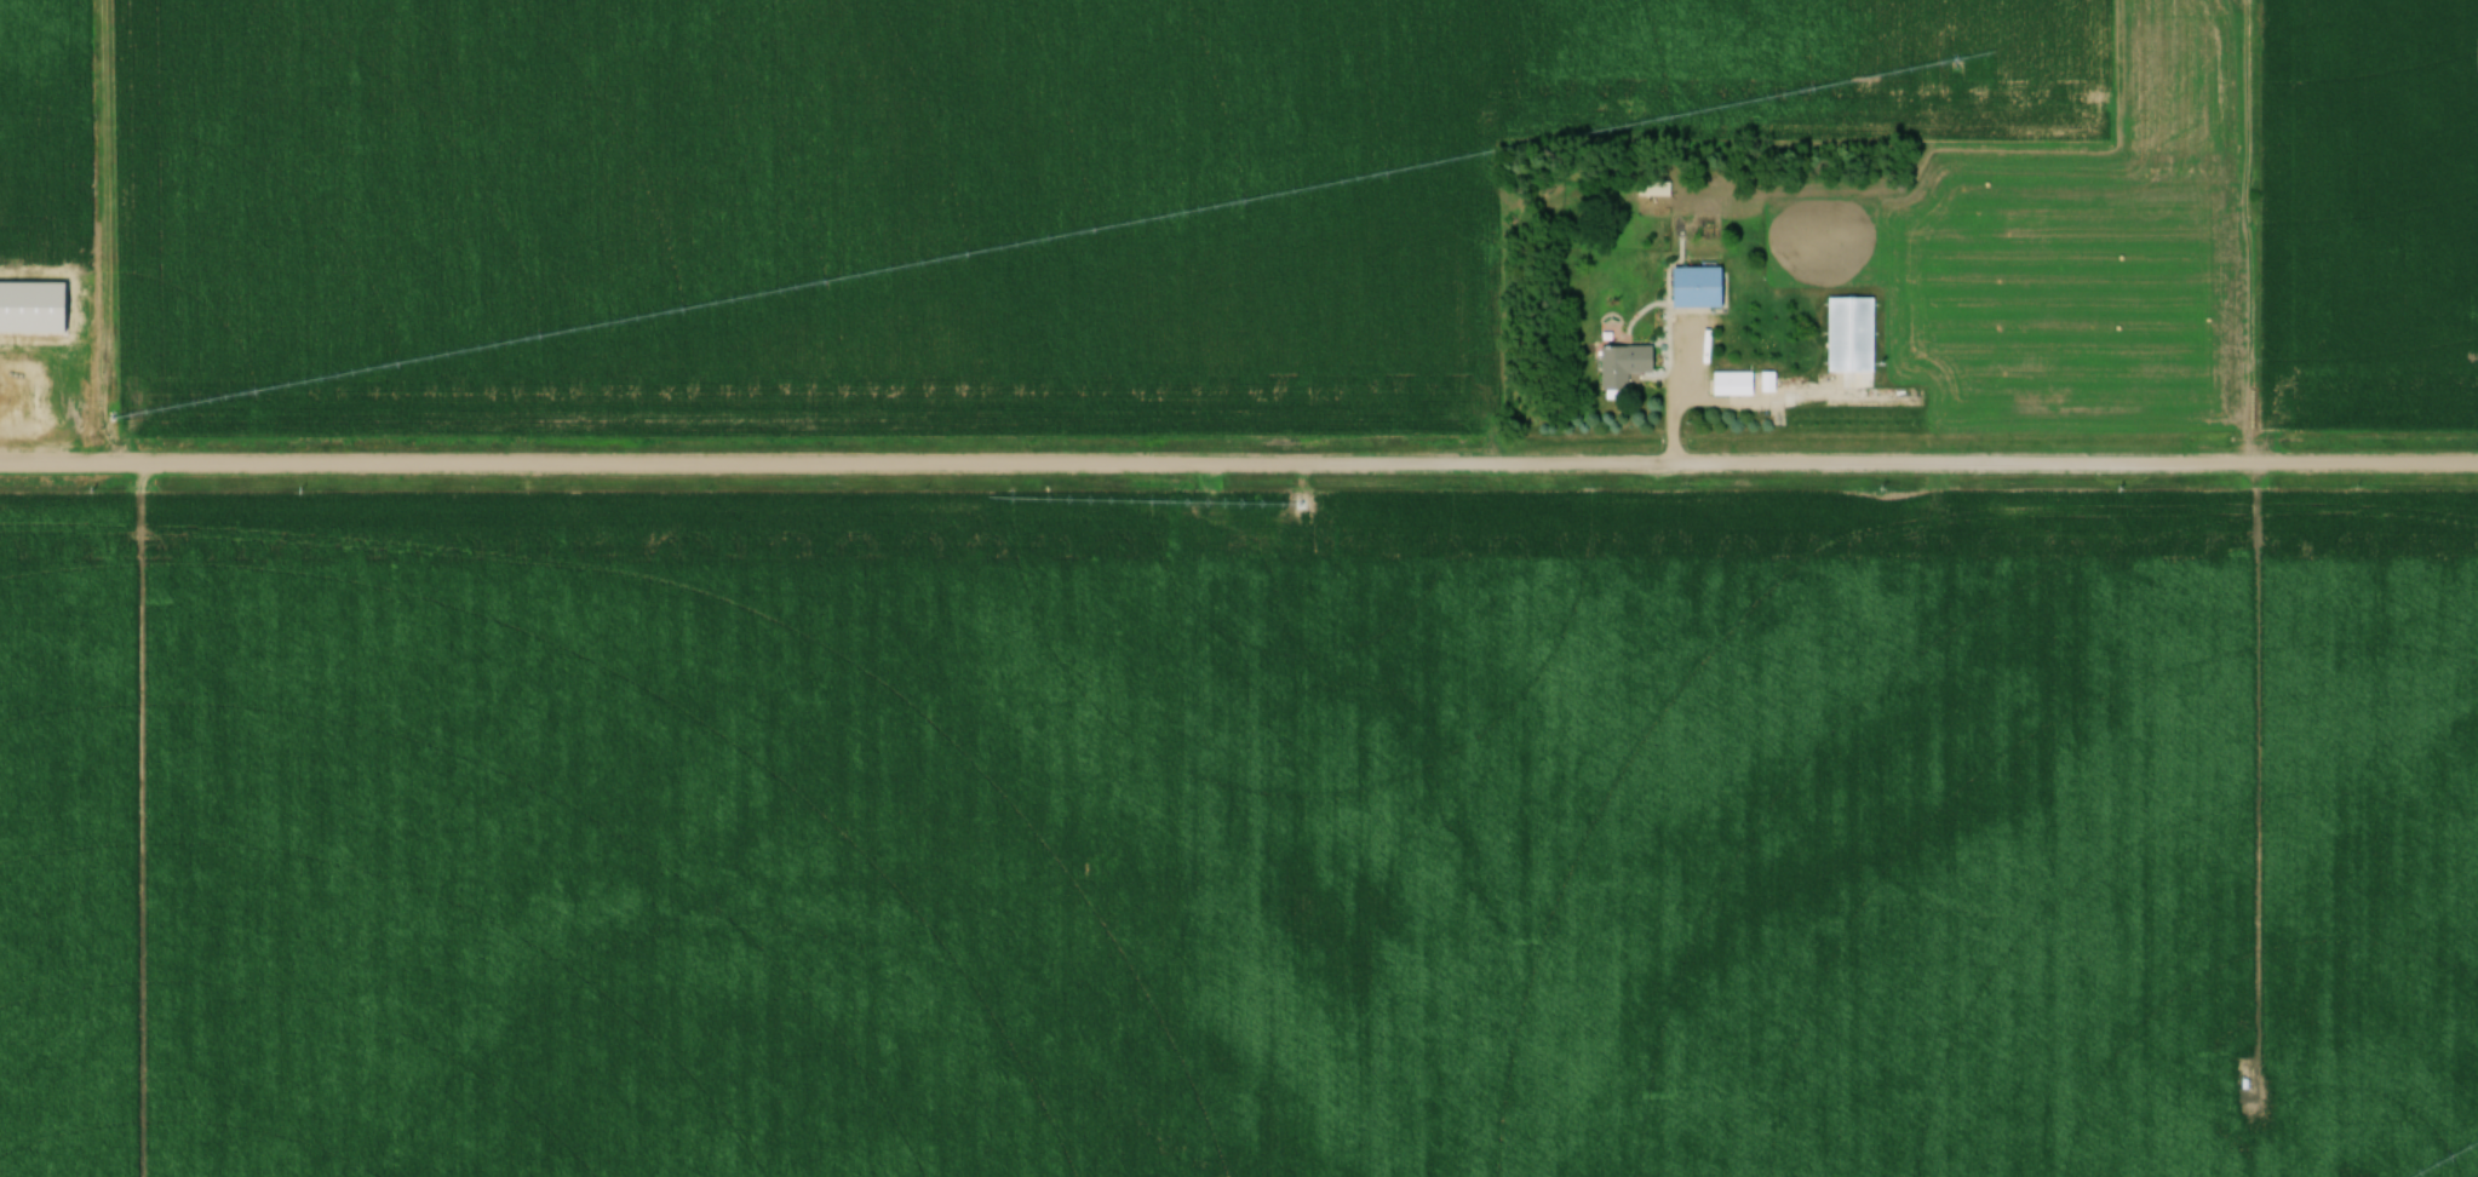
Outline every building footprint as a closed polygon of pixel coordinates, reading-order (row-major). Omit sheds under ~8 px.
[(1718,268),(1662,268),(1662,309),(1718,309),(1718,268)] [(1823,374),(1868,374),(1868,298),(1823,298),(1823,374)] [(1595,348),(1597,392),(1623,391),(1623,372),(1650,372),(1649,346),(1595,348)] [(1748,372),(1708,372),(1708,396),(1748,396),(1748,372)]
